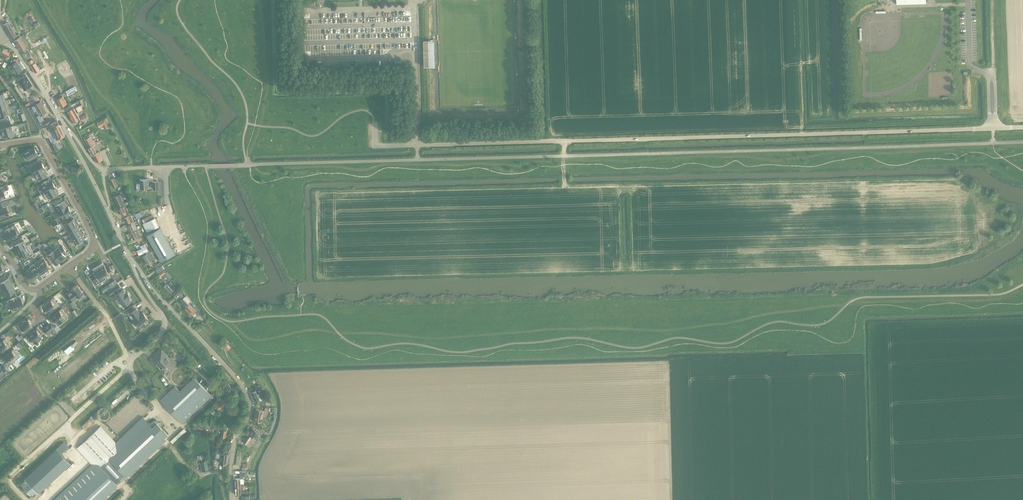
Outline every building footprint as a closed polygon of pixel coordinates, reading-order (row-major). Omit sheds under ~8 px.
[(13,41),(14,40),(20,37),(19,35),(17,36),(12,29),(8,22),(3,25),(7,32),(12,39),(13,41)] [(20,37),(14,40),(20,50),(26,47),(20,37)] [(424,40),(424,51),(425,66),(435,66),(435,40),(424,40)] [(2,54),(0,57),(7,61),(9,58),(11,54),(10,53),(3,50),(1,54),(2,54)] [(16,61),(11,66),(17,74),(22,69),(16,61)] [(35,63),(31,66),(35,72),(39,70),(35,63)] [(27,77),(19,81),(26,91),(33,87),(32,85),(27,77)] [(71,88),(66,91),(68,95),(77,90),(75,86),(71,88)] [(57,100),(61,107),(67,104),(63,96),(57,100)] [(0,102),(0,109),(8,107),(6,100),(0,102)] [(41,115),(44,113),(46,112),(41,102),(35,105),(41,115)] [(0,109),(0,117),(11,114),(8,107),(0,109)] [(67,111),(70,117),(77,113),(74,107),(67,111)] [(77,113),(70,117),(74,123),(80,119),(77,113)] [(0,120),(0,121),(1,123),(0,123),(0,128),(1,129),(13,126),(13,125),(11,126),(8,117),(0,120)] [(110,126),(106,118),(101,121),(97,123),(99,127),(103,125),(105,129),(110,126)] [(58,121),(49,125),(57,140),(65,136),(58,121)] [(13,126),(1,129),(2,135),(4,135),(5,138),(16,135),(13,126)] [(90,135),(84,138),(89,148),(88,148),(92,156),(93,155),(97,162),(103,159),(99,152),(97,153),(93,146),(95,145),(90,135)] [(34,147),(25,152),(29,161),(37,156),(36,153),(37,152),(34,147)] [(38,160),(28,165),(33,174),(45,167),(41,162),(40,162),(38,160)] [(45,167),(33,174),(36,179),(38,178),(40,181),(47,176),(46,173),(48,172),(45,167)] [(118,185),(114,178),(110,180),(113,187),(118,185)] [(49,179),(39,184),(44,193),(55,186),(52,181),(51,182),(49,179)] [(148,179),(145,179),(140,179),(141,183),(136,184),(137,188),(141,188),(148,188),(148,187),(153,187),(153,189),(159,188),(158,181),(153,181),(153,182),(148,182),(148,179)] [(0,188),(0,199),(5,197),(3,191),(9,190),(7,185),(0,188)] [(55,186),(44,193),(48,201),(58,195),(57,193),(58,192),(55,186)] [(118,206),(119,208),(125,205),(124,203),(120,194),(113,198),(117,207),(118,206)] [(52,203),(56,212),(58,211),(68,205),(65,200),(63,201),(61,198),(52,203)] [(0,209),(0,218),(9,215),(6,207),(9,206),(8,201),(1,203),(3,208),(0,209)] [(71,211),(68,205),(58,211),(63,219),(71,214),(69,212),(71,211)] [(125,205),(119,208),(118,208),(122,216),(126,214),(127,215),(129,214),(125,205)] [(131,215),(125,218),(127,224),(133,221),(131,215)] [(65,230),(76,223),(76,222),(73,219),(63,225),(65,230)] [(76,223),(65,230),(66,230),(68,229),(70,233),(79,228),(77,225),(79,224),(78,222),(78,221),(76,222),(76,223)] [(130,232),(130,233),(135,230),(135,231),(137,229),(134,221),(126,225),(130,232)] [(15,225),(5,230),(6,234),(5,235),(8,240),(19,233),(15,225)] [(160,227),(147,234),(161,261),(174,253),(160,227)] [(82,234),(84,233),(84,232),(83,230),(81,232),(79,228),(70,233),(73,238),(71,239),(82,233),(82,234)] [(135,230),(130,233),(133,240),(137,238),(137,239),(141,237),(137,230),(135,231),(135,230)] [(82,233),(71,239),(74,244),(76,243),(77,246),(84,242),(82,239),(84,238),(82,234),(82,233)] [(27,245),(24,240),(22,237),(14,241),(16,244),(14,245),(17,251),(27,245)] [(33,252),(29,244),(27,245),(17,251),(20,256),(22,255),(23,258),(33,252)] [(146,252),(148,250),(145,244),(140,246),(142,248),(137,251),(139,255),(146,252)] [(61,259),(66,256),(64,254),(67,252),(62,245),(54,251),(61,259)] [(148,250),(146,252),(147,254),(141,257),(145,264),(153,259),(148,250)] [(46,256),(52,264),(54,262),(56,263),(61,259),(54,251),(46,256)] [(39,260),(46,270),(50,267),(43,257),(39,260)] [(46,270),(39,260),(34,263),(41,273),(46,270)] [(162,266),(160,262),(155,265),(157,269),(155,270),(157,273),(164,269),(161,266),(162,266)] [(30,267),(37,276),(41,273),(34,263),(30,267)] [(104,264),(99,267),(105,277),(113,272),(108,264),(105,266),(104,264)] [(30,267),(30,268),(26,271),(27,273),(29,276),(29,275),(33,280),(37,276),(30,267)] [(95,272),(92,274),(98,284),(106,279),(105,277),(99,267),(94,270),(95,272)] [(8,278),(7,279),(5,276),(0,278),(0,289),(2,288),(11,283),(8,278)] [(167,284),(163,287),(169,295),(173,291),(174,291),(173,290),(175,288),(170,282),(167,285),(167,284)] [(11,283),(2,288),(6,297),(14,292),(13,289),(14,289),(11,283)] [(73,290),(68,293),(74,301),(84,293),(77,284),(72,288),(73,290)] [(118,284),(112,289),(114,292),(120,288),(121,287),(118,284)] [(120,288),(114,292),(116,294),(115,295),(123,306),(132,300),(129,296),(130,296),(128,292),(126,293),(124,289),(121,290),(120,288)] [(18,299),(16,296),(6,301),(11,310),(23,303),(20,298),(18,299)] [(53,298),(43,307),(47,312),(48,310),(51,313),(59,305),(53,298)] [(188,304),(183,299),(180,302),(185,308),(188,304)] [(189,305),(184,310),(191,317),(196,313),(189,305)] [(62,308),(51,317),(56,322),(57,321),(59,323),(68,316),(62,308)] [(136,309),(130,313),(134,318),(133,320),(138,327),(148,319),(143,312),(140,314),(136,309)] [(23,323),(18,327),(24,335),(33,327),(31,325),(32,323),(28,318),(25,321),(25,320),(22,323),(23,323)] [(209,325),(202,332),(215,346),(222,340),(209,325)] [(37,329),(27,337),(33,345),(42,338),(39,335),(41,334),(37,329)] [(0,342),(0,351),(0,350),(2,353),(11,346),(5,338),(0,342)] [(13,348),(3,357),(7,362),(9,361),(11,363),(20,356),(13,348)] [(172,369),(178,364),(173,359),(171,360),(162,350),(159,353),(158,351),(153,355),(155,357),(151,360),(155,365),(158,362),(163,367),(160,370),(164,374),(171,368),(172,369)] [(182,423),(212,396),(195,377),(180,391),(175,386),(160,400),(182,423)] [(233,390),(228,384),(225,387),(224,386),(223,387),(223,388),(223,389),(227,395),(228,394),(230,397),(231,398),(232,398),(233,398),(234,397),(235,397),(235,396),(235,395),(235,394),(234,393),(232,390),(233,390)] [(256,390),(251,392),(255,401),(256,400),(257,402),(260,400),(264,399),(262,396),(262,394),(261,395),(260,394),(259,394),(257,395),(256,390)] [(223,400),(218,404),(221,408),(226,404),(223,400)] [(264,410),(256,409),(254,421),(262,422),(264,410)] [(126,477),(129,474),(165,440),(164,439),(168,435),(157,423),(158,423),(156,420),(155,421),(154,420),(151,423),(148,422),(143,417),(116,443),(115,443),(100,427),(101,426),(100,426),(82,444),(99,462),(104,467),(103,468),(99,472),(92,465),(82,474),(54,499),(101,499),(118,484),(117,483),(125,475),(126,477)] [(224,428),(214,426),(214,429),(217,430),(217,434),(219,434),(219,437),(225,438),(227,431),(226,431),(227,428),(224,427),(224,430),(223,430),(224,428)] [(253,428),(249,433),(255,437),(256,438),(260,432),(253,428)] [(249,433),(249,434),(243,442),(249,446),(252,442),(253,443),(252,444),(255,446),(258,442),(255,440),(254,439),(255,437),(249,433)] [(33,497),(38,493),(38,494),(59,474),(71,463),(57,449),(30,474),(24,479),(25,480),(21,484),(33,497)] [(229,454),(221,453),(219,463),(228,463),(229,454)] [(235,478),(235,486),(243,486),(244,486),(244,482),(242,482),(241,479),(240,479),(240,478),(235,478)]
